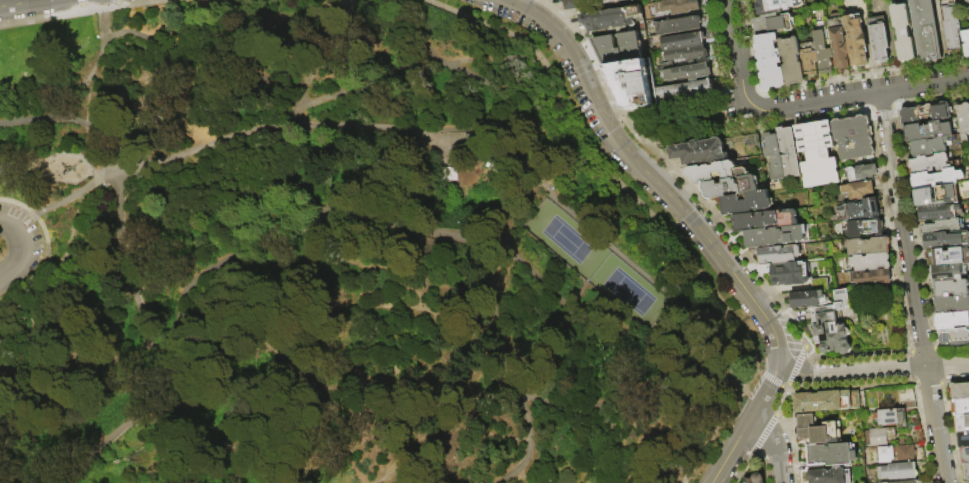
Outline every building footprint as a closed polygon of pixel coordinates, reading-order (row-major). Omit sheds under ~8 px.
[(575,8),(575,0),(562,0),(563,9),(575,8)] [(654,3),(677,0),(700,0),(702,10),(692,12),(692,13),(672,16),(672,11),(657,13),(656,8),(655,8),(654,3)] [(758,2),(758,0),(804,0),(804,3),(802,6),(791,8),(791,10),(785,11),(784,9),(782,9),(782,12),(777,13),(776,10),(775,11),(775,12),(757,15),(755,3),(758,2)] [(919,64),(909,0),(932,0),(942,59),(930,60),(931,63),(919,64)] [(939,1),(941,0),(955,0),(960,32),(958,32),(961,49),(947,51),(942,21),(944,21),(942,7),(940,7),(939,1)] [(907,4),(910,26),(908,26),(910,38),(912,38),(916,58),(916,60),(914,60),(902,62),(899,63),(899,59),(896,42),(899,41),(897,28),(895,28),(894,27),(890,7),(907,4)] [(591,33),(589,25),(587,25),(585,25),(583,23),(582,21),(582,19),(582,17),(584,15),(587,14),(633,7),(633,8),(643,6),(644,17),(635,18),(636,27),(591,33)] [(844,17),(846,17),(845,12),(855,11),(857,19),(861,18),(863,32),(865,32),(868,47),(866,48),(869,66),(857,68),(857,66),(852,67),(850,54),(848,42),(845,27),(844,17)] [(761,15),(777,13),(778,17),(782,17),(782,15),(790,13),(791,15),(792,18),(794,18),(795,25),(793,25),(793,29),(792,30),(786,31),(786,30),(780,31),(777,32),(756,35),(755,30),(753,30),(752,23),(754,23),(753,19),(761,17),(761,15)] [(661,36),(659,22),(700,17),(702,18),(703,23),(702,24),(703,29),(700,30),(700,31),(661,36)] [(829,49),(832,49),(827,20),(844,17),(845,27),(843,28),(845,43),(848,42),(850,54),(848,54),(850,69),(840,70),(840,68),(836,69),(834,57),(831,57),(829,49)] [(869,26),(886,23),(890,48),(888,48),(890,60),(889,60),(889,63),(882,64),(881,61),(875,62),(869,26)] [(818,61),(815,42),(813,31),(823,30),(826,50),(829,49),(831,57),(833,73),(825,74),(824,72),(820,73),(818,61)] [(960,32),(968,30),(968,58),(966,58),(964,56),(960,32)] [(595,39),(615,36),(617,49),(623,49),(620,34),(647,31),(651,58),(644,59),(605,65),(603,64),(602,60),(602,58),(597,48),(596,48),(594,44),(594,42),(594,40),(595,39)] [(756,35),(777,32),(778,40),(785,85),(783,85),(782,88),(777,88),(776,86),(770,87),(768,90),(766,90),(763,89),(762,88),(761,85),(763,83),(762,79),(760,79),(759,74),(761,72),(761,69),(758,68),(758,64),(759,62),(759,60),(757,59),(756,54),(758,53),(758,51),(756,50),(755,45),(757,43),(756,35)] [(662,40),(702,33),(702,34),(705,33),(707,40),(703,41),(704,45),(703,45),(664,51),(662,40)] [(785,85),(778,40),(798,37),(799,44),(801,60),(805,82),(804,84),(799,84),(798,83),(792,84),(792,85),(787,86),(785,85)] [(801,60),(799,44),(815,42),(818,61),(816,62),(818,75),(810,77),(810,74),(805,75),(803,60),(801,60)] [(687,62),(686,60),(666,63),(664,52),(703,46),(703,45),(704,45),(705,44),(706,50),(709,50),(710,58),(708,58),(708,60),(705,60),(705,59),(687,62)] [(605,65),(644,59),(644,60),(651,59),(657,89),(658,100),(659,106),(654,107),(653,106),(652,108),(649,108),(647,108),(634,110),(633,111),(629,111),(627,111),(623,105),(623,102),(612,77),(608,73),(608,71),(608,68),(605,65)] [(665,81),(664,78),(661,79),(660,73),(663,72),(663,71),(673,70),(706,65),(705,63),(709,63),(710,69),(712,69),(713,76),(711,76),(711,78),(708,78),(690,80),(689,78),(665,81)] [(663,71),(661,72),(660,65),(672,63),(673,70),(663,71)] [(657,89),(709,81),(708,80),(711,80),(712,86),(714,85),(715,93),(712,93),(711,92),(658,100),(657,89)] [(903,127),(901,125),(900,121),(901,120),(901,118),(900,117),(899,113),(900,111),(902,111),(903,109),(906,109),(908,110),(916,109),(917,107),(920,107),(922,108),(925,107),(926,105),(929,105),(931,106),(939,105),(940,103),(943,103),(946,104),(948,106),(949,109),(948,110),(948,112),(950,114),(950,118),(949,120),(940,121),(939,120),(932,121),(931,116),(918,118),(919,124),(903,127)] [(968,103),(968,105),(968,135),(967,135),(968,143),(961,144),(960,136),(956,110),(954,110),(954,107),(962,106),(963,104),(964,103),(966,103),(968,103)] [(838,160),(835,139),(831,140),(828,121),(831,120),(832,118),(836,118),(838,119),(855,117),(856,115),(860,114),(862,115),(866,114),(866,117),(867,117),(868,122),(867,123),(869,137),(871,138),(871,142),(870,143),(871,146),(872,147),(873,152),(872,153),(872,155),(838,160)] [(831,140),(832,146),(825,147),(827,158),(834,157),(837,182),(802,187),(798,162),(804,161),(803,151),(795,152),(791,125),(828,119),(828,121),(831,140)] [(906,144),(903,127),(919,124),(920,127),(929,126),(928,123),(940,121),(941,125),(951,124),(953,136),(948,137),(910,143),(906,144)] [(797,176),(781,178),(777,156),(784,155),(783,151),(777,152),(774,134),(773,128),(781,127),(781,128),(790,127),(797,176)] [(781,178),(767,180),(765,165),(768,165),(767,157),(762,158),(760,147),(762,147),(760,136),(761,136),(761,134),(768,133),(768,135),(774,134),(777,152),(777,153),(777,156),(781,178)] [(668,160),(667,154),(666,153),(665,150),(666,147),(666,146),(669,144),(672,144),(674,144),(688,142),(689,140),(691,140),(694,139),(696,140),(697,141),(710,139),(712,137),(715,136),(718,137),(720,139),(721,142),(720,144),(720,146),(719,146),(721,159),(681,165),(680,158),(668,160)] [(948,137),(948,143),(943,144),(944,145),(946,148),(946,154),(935,155),(934,153),(932,153),(930,156),(926,157),(917,158),(913,159),(912,157),(911,156),(911,153),(912,150),(910,143),(948,137)] [(908,161),(917,160),(917,158),(926,157),(926,158),(926,159),(934,158),(935,155),(946,154),(948,156),(949,159),(947,163),(946,163),(946,166),(951,165),(951,169),(943,170),(928,173),(911,175),(910,176),(908,161)] [(485,165),(490,156),(505,165),(500,175),(485,165)] [(685,166),(698,164),(698,165),(698,166),(702,165),(702,164),(708,163),(708,165),(712,164),(712,163),(712,162),(730,159),(730,161),(732,161),(733,163),(733,165),(732,167),(731,168),(742,166),(745,168),(746,174),(733,175),(728,176),(720,178),(719,171),(710,173),(711,179),(700,181),(692,183),(691,181),(690,177),(687,177),(687,175),(685,175),(684,174),(683,173),(683,169),(684,167),(685,166)] [(841,167),(868,163),(868,165),(874,164),(876,174),(869,175),(870,179),(847,183),(846,176),(842,177),(841,167)] [(951,169),(955,169),(955,173),(962,172),(962,173),(964,174),(964,178),(963,180),(957,181),(957,185),(954,185),(936,187),(931,189),(913,191),(913,189),(912,187),(911,181),(912,178),(911,175),(928,173),(929,176),(943,173),(943,170),(951,169)] [(720,178),(728,176),(731,177),(732,179),(734,179),(734,180),(736,180),(736,179),(733,175),(746,174),(751,174),(753,176),(753,177),(754,182),(754,183),(756,190),(743,193),(736,193),(736,190),(723,192),(724,196),(718,197),(707,198),(707,197),(704,198),(702,195),(703,192),(700,189),(699,185),(700,181),(711,179),(714,180),(715,182),(720,182),(719,179),(720,178)] [(847,183),(870,179),(871,179),(873,193),(864,194),(847,197),(846,192),(839,193),(838,185),(845,184),(845,183),(847,183)] [(913,191),(931,189),(933,203),(938,203),(936,187),(954,185),(956,199),(955,200),(955,203),(915,208),(913,191)] [(756,190),(768,190),(769,199),(772,201),(773,206),(771,209),(724,216),(724,214),(723,215),(720,198),(721,198),(718,197),(724,196),(736,193),(737,200),(744,199),(743,193),(756,190)] [(847,197),(864,194),(865,198),(874,196),(878,216),(864,218),(864,216),(842,220),(840,212),(842,209),(841,201),(847,200),(847,197)] [(919,208),(956,206),(961,206),(961,211),(956,212),(957,219),(938,220),(920,222),(919,208)] [(784,227),(780,227),(780,225),(768,226),(766,229),(761,229),(758,227),(753,227),(753,230),(753,231),(744,232),(736,232),(735,231),(734,229),(734,227),(734,225),(734,224),(735,222),(733,222),(733,220),(733,218),(733,216),(734,215),(794,208),(797,212),(797,215),(795,217),(797,220),(798,224),(798,225),(784,227)] [(845,236),(844,221),(878,216),(880,233),(845,236)] [(960,220),(968,220),(968,230),(961,231),(961,233),(952,233),(951,233),(951,231),(945,231),(944,234),(925,235),(925,234),(923,233),(923,229),(924,227),(924,226),(936,225),(936,222),(938,222),(938,220),(957,219),(960,219),(960,220)] [(765,249),(765,247),(748,248),(745,245),(744,232),(753,231),(753,230),(761,229),(766,229),(768,229),(768,231),(771,230),(771,228),(778,228),(778,229),(782,229),(782,231),(784,231),(784,227),(798,225),(806,225),(808,242),(803,242),(779,244),(776,244),(777,248),(765,249)] [(961,233),(968,232),(968,239),(968,248),(952,249),(952,247),(943,247),(943,250),(928,251),(925,251),(924,235),(925,235),(944,234),(948,234),(948,236),(952,236),(952,233),(961,233)] [(844,239),(858,238),(861,240),(868,240),(869,237),(884,236),(888,238),(888,243),(887,244),(887,253),(886,253),(865,254),(863,253),(856,254),(856,255),(851,256),(846,256),(844,239)] [(785,263),(775,264),(775,263),(760,263),(758,249),(765,249),(777,248),(787,247),(787,246),(799,245),(802,247),(802,255),(800,257),(797,257),(798,262),(785,263)] [(952,249),(968,248),(968,265),(961,265),(931,267),(929,267),(929,260),(927,259),(927,254),(929,253),(928,251),(943,250),(944,250),(944,253),(951,252),(950,249),(952,249)] [(856,255),(860,255),(860,257),(865,256),(865,254),(886,253),(887,254),(888,258),(886,260),(886,261),(888,263),(888,267),(887,269),(868,270),(866,268),(864,269),(864,271),(852,271),(852,265),(847,265),(847,257),(851,257),(851,256),(856,255)] [(773,286),(772,266),(785,265),(785,263),(798,262),(808,261),(809,276),(811,278),(811,279),(811,282),(809,283),(807,284),(787,286),(787,285),(773,286)] [(961,265),(961,267),(967,266),(968,281),(933,283),(932,283),(931,267),(961,265)] [(852,271),(864,271),(868,270),(887,269),(888,269),(889,283),(872,284),(872,286),(853,288),(853,283),(849,283),(848,272),(852,271)] [(824,290),(813,291),(812,279),(829,278),(830,290),(824,290)] [(968,281),(968,297),(955,298),(954,295),(948,295),(948,294),(944,294),(944,298),(937,299),(934,299),(933,283),(968,281)] [(808,309),(836,306),(836,304),(834,291),(848,289),(851,307),(845,308),(845,310),(838,311),(838,312),(838,313),(839,321),(840,325),(847,324),(850,343),(852,345),(853,348),(852,351),(850,353),(847,354),(845,354),(843,353),(837,354),(837,351),(833,352),(832,351),(830,351),(829,353),(827,354),(825,354),(824,353),(822,352),(822,351),(821,348),(822,347),(821,343),(817,343),(813,316),(809,316),(808,309)] [(791,293),(813,291),(824,290),(825,296),(828,296),(828,304),(821,305),(821,307),(793,309),(791,293)] [(955,298),(968,297),(968,313),(939,315),(936,313),(936,309),(938,307),(938,306),(937,306),(935,305),(935,301),(937,299),(944,298),(955,298)] [(939,315),(968,313),(968,329),(967,329),(967,327),(955,327),(955,330),(941,331),(937,331),(937,330),(936,328),(935,319),(937,317),(936,315),(939,315)] [(967,329),(968,329),(968,344),(967,344),(967,346),(953,347),(952,346),(942,347),(942,346),(940,344),(939,341),(940,338),(940,337),(941,336),(941,331),(955,330),(967,329)] [(955,385),(968,384),(968,400),(952,401),(951,389),(950,389),(950,384),(954,384),(955,385)] [(795,394),(814,392),(814,393),(821,393),(821,392),(852,390),(852,391),(860,390),(862,408),(853,408),(853,409),(796,413),(795,394)] [(952,401),(968,400),(968,415),(955,416),(952,416),(951,401),(952,401)] [(879,410),(892,409),(893,412),(896,412),(896,409),(899,409),(899,412),(906,412),(907,422),(900,422),(900,424),(897,424),(897,426),(889,426),(889,425),(881,425),(880,419),(876,419),(875,413),(880,413),(879,410)] [(800,441),(799,429),(800,429),(799,415),(815,413),(816,428),(824,427),(824,421),(839,420),(840,442),(831,443),(831,444),(813,445),(812,440),(800,441)] [(955,416),(968,415),(968,432),(958,433),(956,433),(955,416)] [(871,430),(888,429),(889,444),(872,446),(872,445),(867,446),(866,431),(871,431),(871,430)] [(958,433),(968,432),(968,448),(962,448),(959,449),(958,433)] [(809,446),(852,443),(852,452),(858,451),(859,461),(853,462),(853,464),(828,465),(828,463),(810,465),(809,446)] [(879,447),(915,445),(916,460),(893,462),(893,463),(880,464),(879,447)] [(889,464),(917,462),(918,478),(891,480),(890,478),(879,479),(878,468),(890,467),(889,464)] [(846,468),(847,482),(811,482),(811,481),(808,479),(807,476),(808,473),(809,472),(811,471),(846,468)] [(762,476),(763,482),(743,482),(743,477),(751,477),(751,475),(754,473),(756,472),(758,472),(759,473),(762,475),(762,476)]
